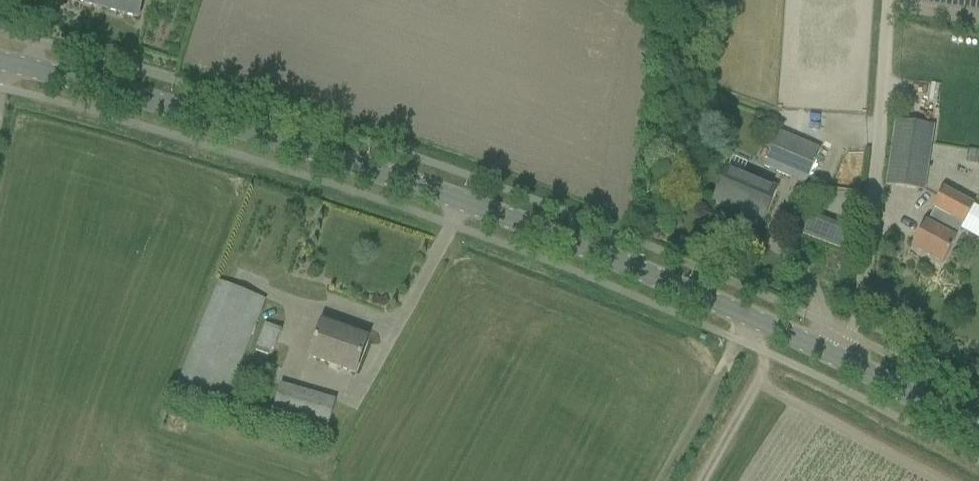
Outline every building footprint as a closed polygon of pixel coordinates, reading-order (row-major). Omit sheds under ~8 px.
[(143,0),(67,0),(138,19),(143,0)] [(924,191),(927,171),(933,126),(896,121),(886,186),(924,191)] [(819,150),(779,132),(763,167),(804,186),(819,150)] [(777,186),(759,178),(728,165),(722,180),(714,199),(722,202),(720,205),(733,211),(735,207),(763,219),(777,186)] [(943,264),(952,247),(974,206),(960,199),(943,189),(932,209),(934,209),(927,224),(925,223),(911,247),(943,264)] [(809,242),(849,248),(852,230),(812,224),(809,242)] [(221,413),(265,301),(219,282),(174,394),(221,413)] [(355,374),(361,358),(367,339),(321,323),(309,357),(355,374)] [(280,331),(265,325),(254,352),(268,356),(270,349),(273,350),(280,331)] [(322,441),(333,403),(334,401),(265,380),(253,421),(322,441)]
